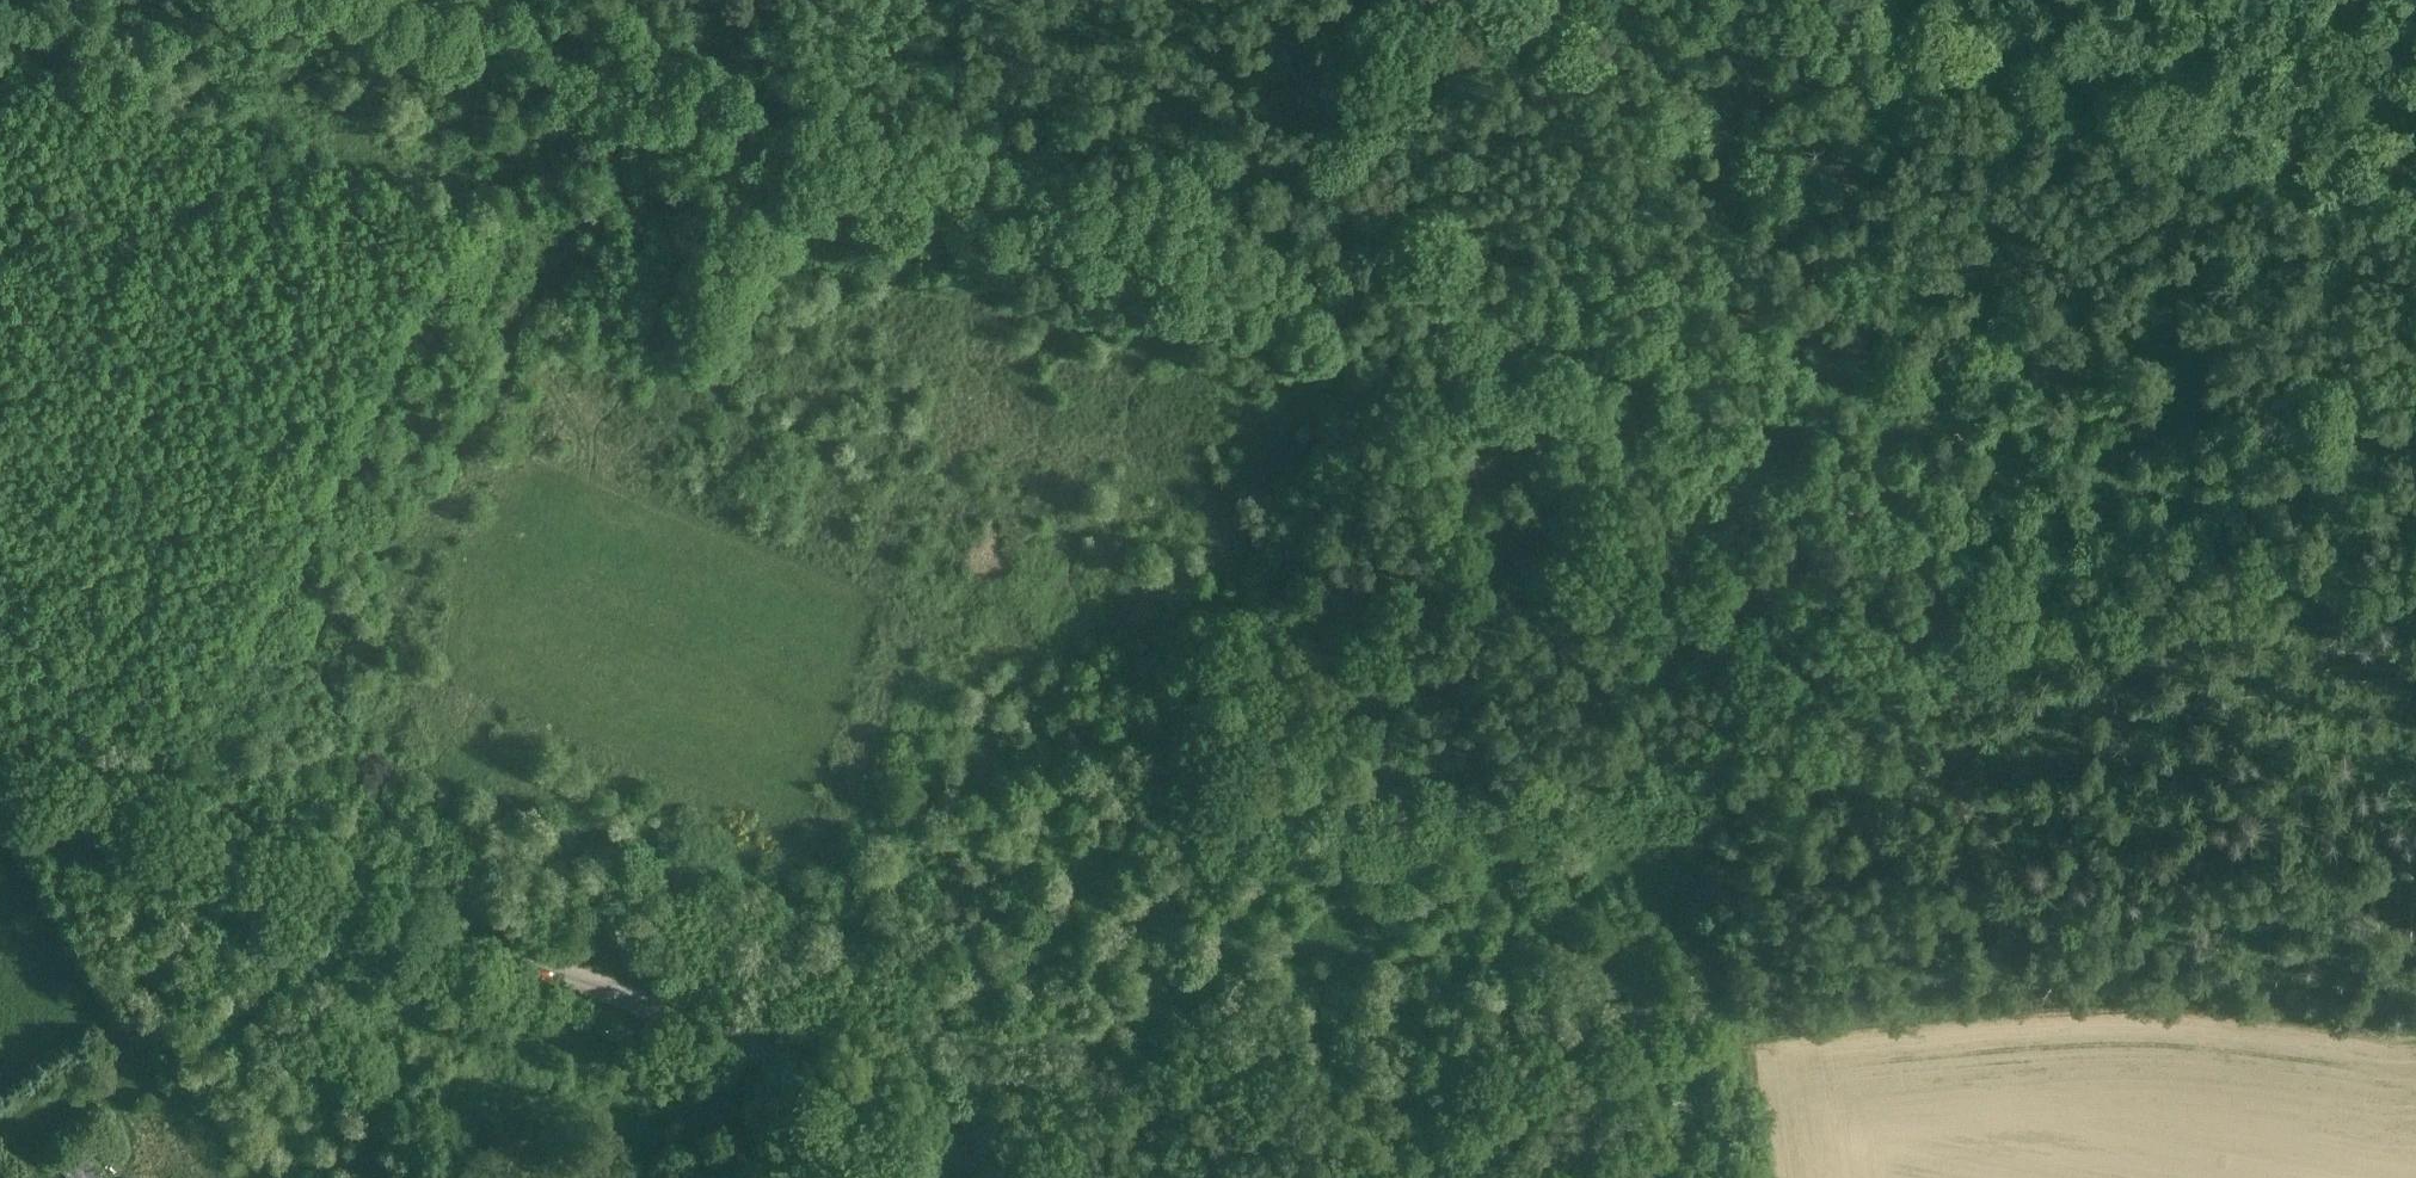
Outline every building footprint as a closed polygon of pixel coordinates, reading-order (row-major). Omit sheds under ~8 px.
[(58,1160),(69,1177),(102,1177),(83,1146),(58,1160)]
